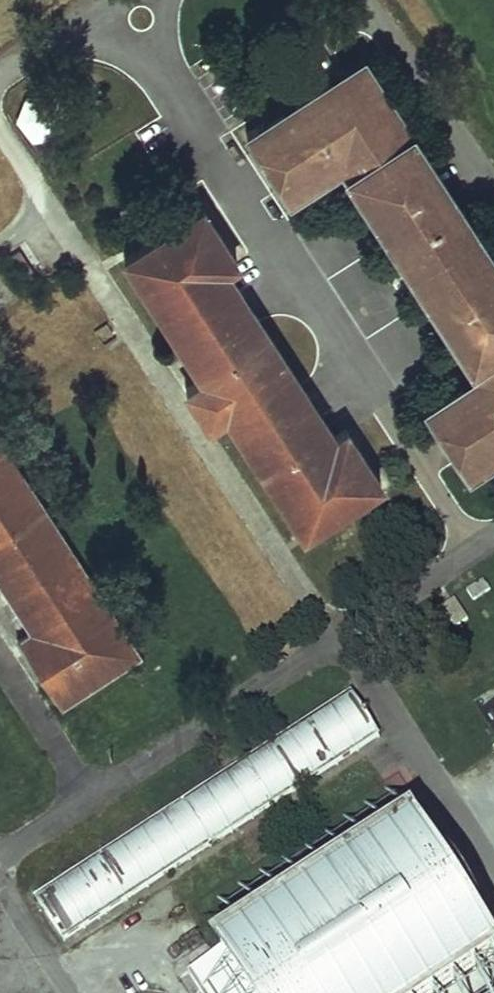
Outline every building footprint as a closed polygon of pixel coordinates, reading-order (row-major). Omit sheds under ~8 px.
[(334,87),(370,64),(364,56),(329,79),(334,87)] [(247,132),(290,198),(307,187),(304,183),(339,160),(352,151),(361,164),(347,173),(367,204),(372,201),(403,250),(399,253),(420,285),(424,283),(456,331),(452,334),(473,366),(486,357),(493,368),(493,264),(482,246),(486,243),(465,210),(461,213),(429,165),(433,162),(413,130),(409,133),(376,84),(380,81),(370,64),(334,87),(329,79),(312,90),(315,94),(266,126),(264,121),(247,132)] [(10,116),(36,144),(71,113),(45,84),(10,116)] [(238,262),(204,207),(124,258),(203,380),(186,391),(209,427),(227,414),(303,537),(383,484),(348,429),(336,437),(228,270),(238,262)] [(481,378),(446,401),(443,397),(427,408),(459,458),(469,473),(486,463),(483,458),(493,452),(493,370),(481,378)] [(0,439),(0,582),(33,633),(19,641),(62,707),(141,655),(0,439)] [(483,578),(466,589),(473,599),(490,589),(483,578)] [(379,737),(353,696),(40,898),(66,939),(379,737)] [(415,827),(191,972),(204,992),(442,992),(493,959),(493,949),(415,827)]
